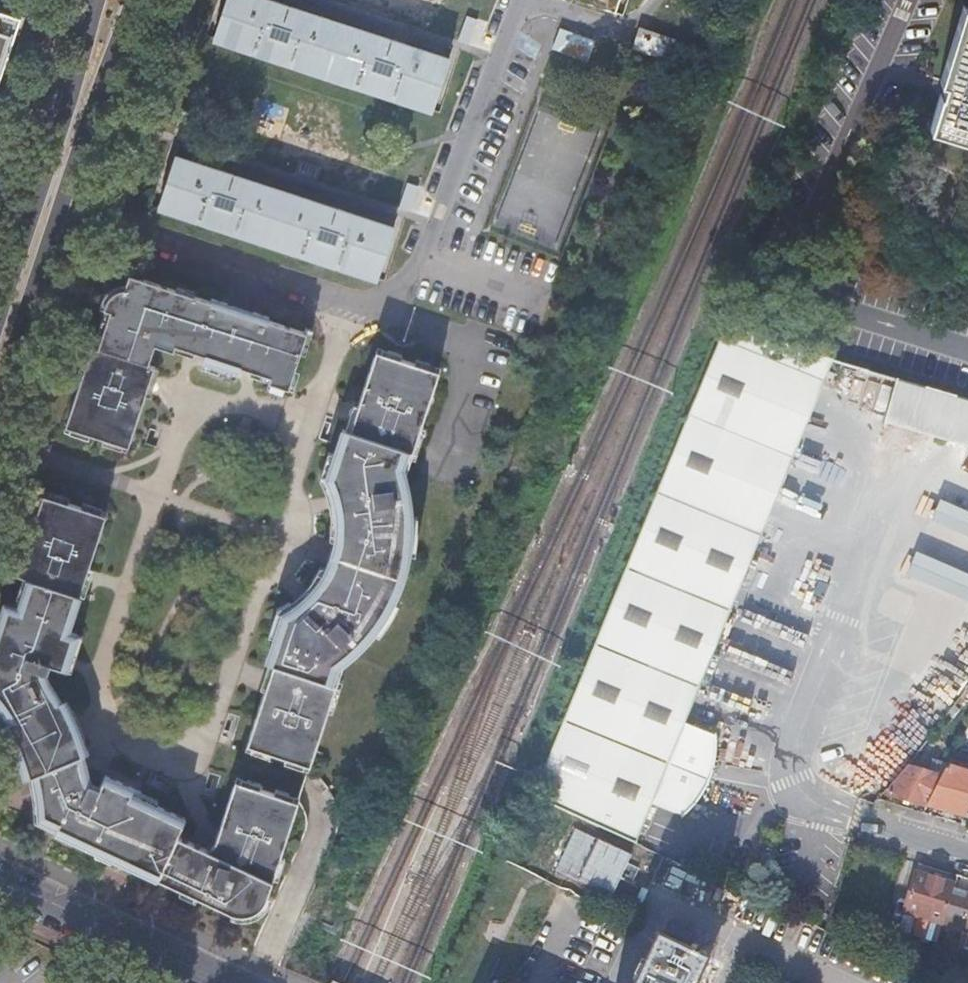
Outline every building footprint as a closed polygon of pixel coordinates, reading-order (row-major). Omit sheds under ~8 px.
[(434,110),(451,60),(417,49),(271,0),(227,0),(215,38),(434,110)] [(955,40),(943,76),(952,79),(964,43),(967,31),(967,5),(955,40)] [(23,22),(24,19),(17,17),(0,11),(0,14),(23,22)] [(24,19),(23,22),(27,24),(30,16),(18,12),(17,17),(24,19)] [(0,14),(0,68),(1,68),(3,65),(5,62),(6,59),(11,60),(18,37),(23,22),(0,14)] [(27,24),(23,22),(18,37),(23,39),(27,24)] [(561,26),(557,47),(593,55),(598,34),(561,26)] [(670,39),(641,29),(636,45),(665,54),(670,39)] [(964,43),(952,79),(943,76),(943,77),(949,80),(946,91),(944,91),(934,124),(935,124),(937,120),(967,130),(967,31),(964,43)] [(937,120),(935,124),(967,135),(967,130),(937,120)] [(160,206),(379,278),(395,228),(352,214),(209,166),(176,155),(160,206)] [(309,333),(305,332),(270,320),(271,317),(255,312),(254,315),(228,307),(230,304),(213,298),(212,301),(196,296),(178,290),(146,279),(131,275),(128,285),(124,285),(120,286),(116,287),(112,289),(109,292),(106,295),(104,298),(102,302),(102,306),(102,308),(105,309),(107,310),(112,312),(102,341),(100,348),(94,346),(93,347),(85,370),(69,419),(75,421),(86,425),(83,431),(92,434),(105,439),(114,441),(116,435),(127,438),(132,440),(148,394),(152,379),(156,366),(150,364),(157,346),(176,352),(177,346),(207,356),(204,363),(221,369),(240,375),(242,367),(252,370),(272,376),(270,381),(270,383),(290,389),(291,386),(302,353),(309,333)] [(179,285),(178,290),(196,296),(198,291),(179,285)] [(97,339),(102,341),(112,312),(107,310),(97,339)] [(558,723),(528,793),(591,822),(633,841),(650,802),(684,816),(685,815),(686,814),(688,812),(689,811),(690,810),(691,809),(697,801),(698,801),(698,800),(699,798),(700,797),(701,796),(701,795),(702,794),(703,793),(704,792),(704,790),(705,789),(706,787),(706,786),(707,784),(708,783),(699,777),(704,765),(713,766),(713,764),(714,762),(714,760),(714,758),(715,756),(715,755),(715,754),(716,745),(716,744),(716,743),(716,742),(716,741),(716,740),(715,737),(715,735),(699,728),(683,721),(828,370),(835,373),(840,359),(724,323),(716,340),(558,723)] [(307,327),(305,332),(309,333),(302,353),(307,355),(315,330),(307,327)] [(81,369),(85,370),(93,347),(89,345),(81,369)] [(391,349),(387,361),(392,363),(394,356),(402,359),(404,353),(391,349)] [(345,428),(336,453),(328,477),(329,479),(330,481),(330,482),(331,483),(333,489),(333,490),(334,492),(334,493),(335,495),(335,496),(335,497),(336,498),(336,500),(336,501),(337,503),(337,505),(338,510),(338,514),(339,518),(339,519),(339,520),(339,521),(339,522),(339,528),(339,529),(339,530),(339,532),(339,534),(339,535),(344,537),(344,539),(343,542),(343,543),(343,544),(342,544),(341,552),(340,553),(336,565),(336,566),(335,567),(335,568),(335,569),(334,570),(333,573),(332,575),(327,573),(326,574),(325,576),(323,578),(322,580),(321,581),(321,582),(320,582),(320,583),(319,584),(318,585),(311,593),(309,595),(307,596),(306,597),(300,602),(296,606),(295,606),(294,607),(293,607),(289,610),(284,612),(284,613),(276,637),(267,662),(270,663),(274,665),(269,680),(265,692),(250,738),(261,742),(266,743),(264,750),(272,752),(287,757),(294,760),(297,753),(303,755),(313,759),(329,710),(340,680),(346,660),(350,657),(351,656),(352,656),(359,649),(360,649),(361,648),(362,647),(363,646),(365,644),(367,641),(370,639),(373,635),(374,635),(375,633),(376,631),(377,631),(379,628),(380,626),(383,622),(386,617),(389,612),(391,608),(393,605),(395,601),(397,597),(397,596),(398,594),(400,590),(401,586),(402,584),(403,581),(403,579),(405,575),(405,573),(406,571),(407,570),(408,564),(409,561),(410,558),(410,557),(410,555),(411,552),(411,550),(412,547),(413,538),(413,533),(413,530),(413,528),(413,522),(413,517),(413,512),(413,509),(412,506),(412,501),(412,500),(412,499),(410,487),(410,486),(410,485),(409,485),(409,484),(408,481),(408,479),(407,476),(401,474),(409,450),(415,452),(423,426),(439,378),(428,374),(423,372),(425,366),(417,364),(402,359),(394,356),(392,363),(387,361),(376,357),(361,403),(359,409),(356,416),(351,431),(348,429),(345,428)] [(419,358),(417,364),(425,366),(423,372),(428,374),(432,363),(419,358)] [(238,380),(240,375),(221,369),(204,363),(203,368),(238,380)] [(160,367),(156,366),(152,379),(148,394),(152,396),(160,367)] [(251,376),(270,381),(272,376),(252,370),(251,376)] [(886,425),(967,446),(967,397),(898,379),(886,425)] [(296,387),(291,386),(290,389),(270,383),(269,387),(293,395),(296,387)] [(357,402),(348,429),(351,431),(356,416),(361,403),(357,402)] [(254,419),(245,416),(242,426),(251,429),(254,419)] [(90,439),(92,434),(83,431),(86,425),(75,421),(71,432),(90,439)] [(427,427),(423,426),(415,452),(413,457),(417,458),(427,427)] [(123,449),(127,438),(116,435),(114,441),(105,439),(104,443),(123,449)] [(413,457),(415,452),(409,450),(401,474),(407,476),(413,457)] [(327,491),(333,490),(333,489),(331,483),(330,482),(330,481),(329,479),(328,477),(336,453),(330,451),(321,478),(327,491)] [(61,499),(69,502),(71,497),(52,491),(48,502),(59,506),(61,499)] [(943,498),(934,518),(967,533),(967,509),(943,498)] [(8,721),(9,725),(13,734),(25,762),(26,765),(28,770),(30,776),(34,775),(34,776),(35,779),(36,782),(36,784),(37,785),(37,786),(37,787),(37,788),(37,789),(37,790),(38,793),(38,797),(39,803),(39,804),(39,805),(39,806),(39,807),(39,808),(39,809),(39,812),(39,815),(39,818),(57,826),(56,830),(132,865),(135,859),(161,871),(158,878),(233,912),(235,909),(236,909),(236,910),(237,910),(238,911),(239,911),(240,911),(241,912),(242,912),(243,912),(244,912),(245,912),(245,913),(246,913),(247,913),(248,913),(249,913),(250,912),(251,912),(252,912),(253,912),(254,911),(255,911),(256,911),(257,910),(258,910),(259,909),(260,908),(261,907),(262,907),(262,906),(263,906),(263,905),(264,904),(265,903),(265,902),(266,901),(266,900),(267,899),(267,898),(268,897),(274,877),(281,856),(297,808),(286,804),(281,802),(283,796),(275,793),(260,788),(252,785),(250,792),(245,790),(234,786),(223,816),(215,843),(206,849),(178,836),(186,819),(156,805),(140,797),(131,793),(134,788),(114,779),(109,777),(105,774),(99,788),(92,784),(83,755),(79,742),(81,742),(69,712),(67,712),(58,700),(48,681),(47,673),(50,664),(51,664),(68,669),(70,663),(72,658),(72,657),(79,634),(70,630),(82,594),(86,580),(88,574),(90,567),(106,522),(100,519),(89,516),(91,509),(83,507),(69,502),(61,499),(59,506),(48,502),(43,501),(26,549),(18,574),(25,576),(30,577),(20,606),(16,605),(9,603),(3,621),(0,630),(0,700),(3,703),(12,719),(8,721)] [(85,502),(83,507),(91,509),(89,516),(100,519),(104,508),(85,502)] [(420,517),(413,517),(413,522),(413,528),(413,530),(413,533),(413,538),(412,547),(411,550),(411,552),(417,554),(420,533),(420,517)] [(339,522),(339,521),(333,522),(331,538),(336,541),(327,567),(322,566),(313,580),(318,585),(319,584),(320,583),(320,582),(321,582),(321,581),(322,580),(323,578),(325,576),(326,574),(327,573),(332,575),(333,573),(334,570),(335,569),(335,568),(335,567),(336,566),(336,565),(340,553),(341,552),(342,544),(343,544),(343,543),(343,542),(344,539),(344,537),(339,535),(339,534),(339,532),(339,530),(339,529),(339,528),(339,522)] [(18,574),(26,549),(23,548),(14,572),(18,574)] [(967,600),(967,570),(918,550),(908,575),(967,600)] [(95,569),(90,567),(88,574),(86,580),(82,594),(86,595),(95,569)] [(30,577),(25,576),(16,605),(20,606),(30,577)] [(270,635),(276,637),(284,613),(284,612),(289,610),(293,607),(294,607),(295,606),(291,601),(279,608),(270,635)] [(400,604),(395,601),(393,605),(391,608),(389,612),(386,617),(383,622),(380,626),(379,628),(377,631),(376,631),(381,635),(386,629),(392,620),(397,610),(400,604)] [(9,603),(4,602),(1,611),(0,614),(0,620),(3,621),(9,603)] [(84,635),(79,634),(72,657),(77,658),(80,648),(84,635)] [(261,691),(265,692),(267,685),(269,680),(274,665),(270,663),(261,691)] [(344,681),(340,680),(329,710),(334,712),(344,681)] [(1,708),(8,721),(12,719),(3,703),(0,700),(0,707),(1,708)] [(74,710),(69,712),(81,741),(85,738),(79,723),(74,710)] [(25,762),(13,734),(10,736),(15,749),(21,763),(25,762)] [(270,757),(272,752),(264,750),(266,743),(261,742),(257,753),(270,757)] [(299,767),(303,755),(297,753),(294,760),(287,757),(285,762),(299,767)] [(713,768),(713,766),(704,765),(699,777),(708,783),(708,782),(709,780),(710,778),(710,776),(711,775),(711,774),(711,773),(712,772),(712,770),(713,768)] [(927,806),(948,812),(967,817),(967,767),(962,765),(960,771),(947,767),(942,778),(927,806)] [(915,770),(905,767),(890,785),(888,795),(896,797),(904,799),(903,804),(909,806),(911,801),(927,806),(942,778),(932,776),(933,771),(917,766),(915,770)] [(57,826),(39,818),(39,815),(39,812),(39,809),(39,808),(39,807),(39,806),(39,805),(39,804),(39,803),(38,797),(38,793),(37,790),(37,789),(37,788),(37,787),(37,786),(37,785),(36,784),(36,782),(35,779),(34,776),(34,775),(30,776),(35,795),(35,814),(35,821),(56,830),(57,826)] [(248,779),(245,790),(250,792),(252,785),(260,788),(261,784),(248,779)] [(276,788),(275,793),(283,796),(281,802),(286,804),(290,793),(283,791),(276,788)] [(142,793),(140,797),(156,805),(159,800),(142,793)] [(286,857),(281,856),(274,877),(279,879),(282,867),(286,857)] [(953,890),(955,884),(917,874),(911,893),(905,912),(909,913),(944,923),(946,914),(952,895),(953,890)] [(953,890),(952,895),(967,899),(967,894),(953,890)] [(952,895),(946,914),(967,920),(967,899),(952,895)] [(944,923),(909,913),(902,934),(937,945),(944,923)] [(659,936),(636,982),(700,982),(710,961),(659,936)]
